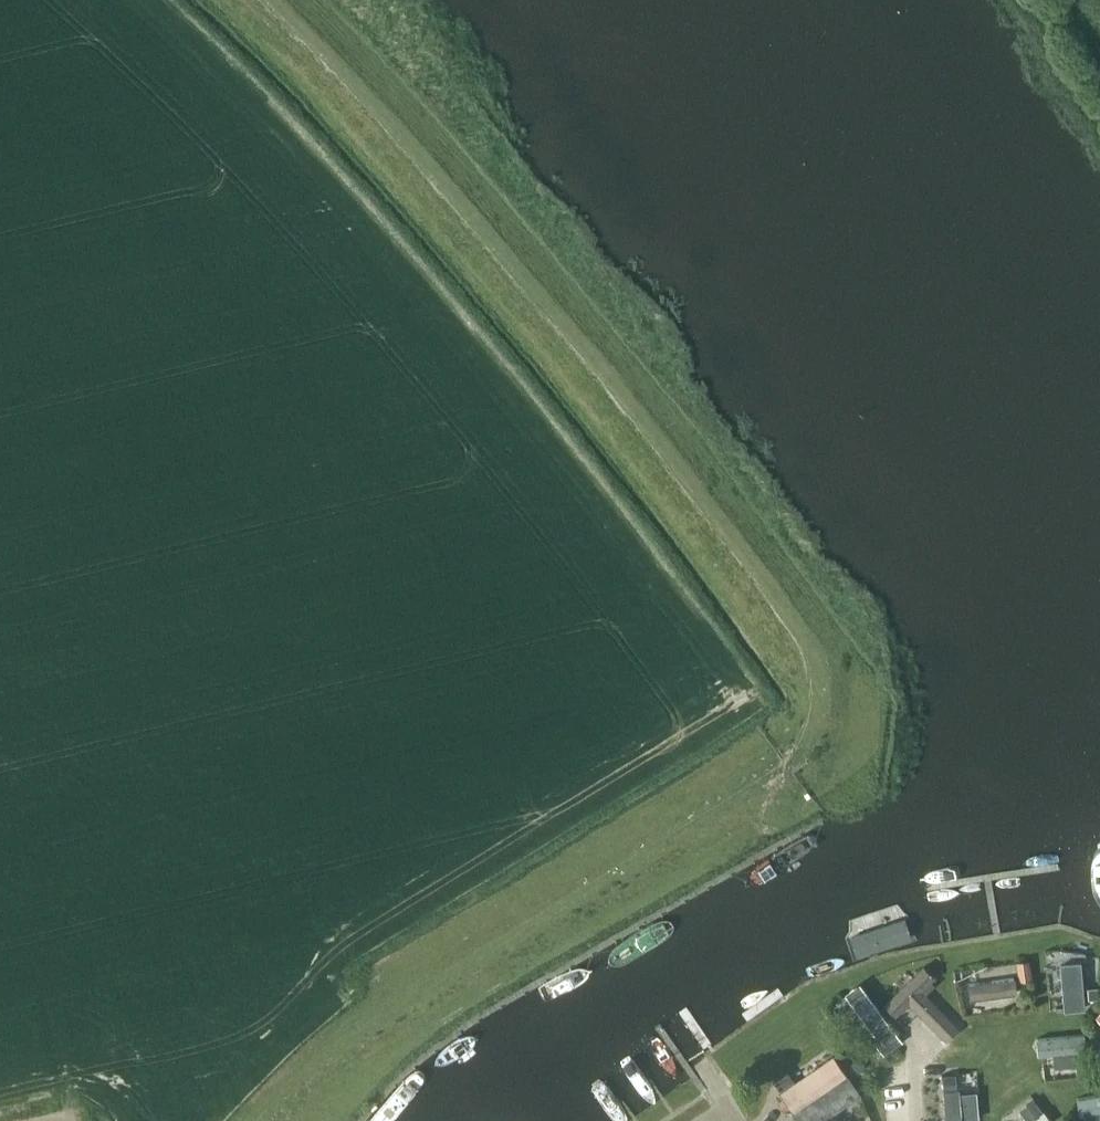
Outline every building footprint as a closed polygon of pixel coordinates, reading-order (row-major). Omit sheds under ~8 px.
[(1016,962),(1019,982),(1031,980),(1028,960),(1016,962)] [(923,966),(884,1004),(896,1016),(909,1004),(946,1042),(960,1029),(922,991),(935,978),(923,966)] [(1055,982),(1081,981),(1081,966),(1054,968),(1055,982)] [(968,984),(970,999),(1017,992),(1015,977),(968,984)] [(879,1038),(895,1027),(861,979),(846,989),(879,1038)] [(795,1082),(788,1071),(774,1081),(781,1092),(801,1120),(821,1120),(860,1094),(833,1056),(795,1082)] [(859,1057),(851,1062),(858,1072),(866,1067),(859,1057)] [(964,1107),(974,1107),(973,1088),(958,1089),(957,1072),(943,1072),(945,1120),(965,1120),(964,1107)] [(1084,1120),(1099,1120),(1099,1092),(1079,1096),(1084,1120)] [(1020,1106),(1030,1120),(1029,1120),(1054,1120),(1035,1095),(1020,1106)]
